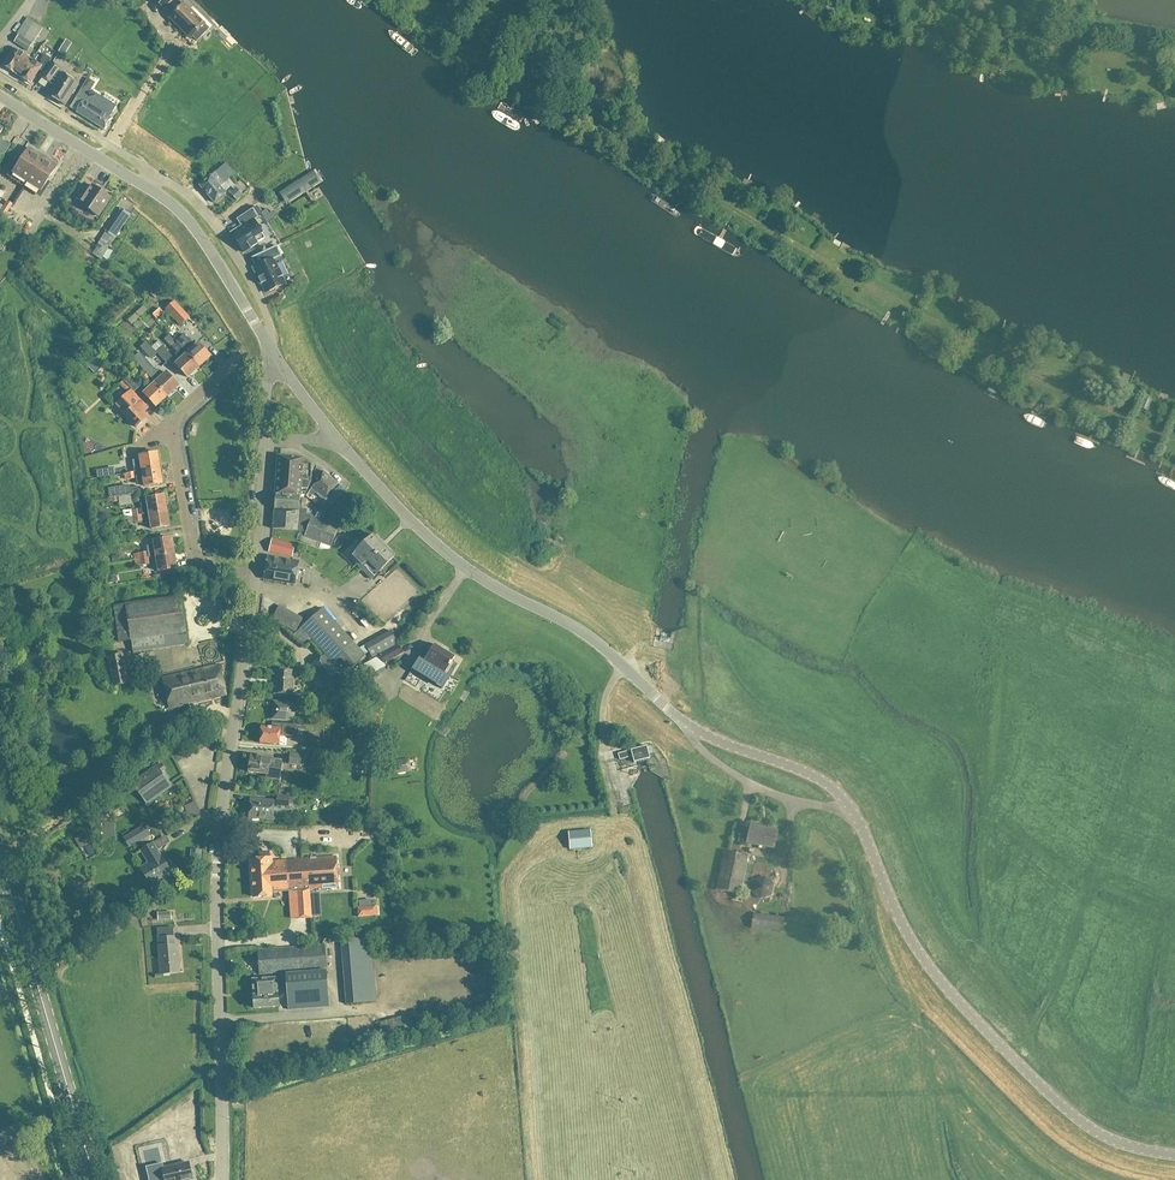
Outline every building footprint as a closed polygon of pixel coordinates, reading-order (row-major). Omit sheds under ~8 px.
[(209,28),(190,9),(183,3),(170,17),(190,37),(192,36),(197,40),(209,28)] [(24,44),(26,45),(28,42),(32,44),(43,27),(27,17),(16,34),(18,35),(13,42),(22,47),(24,44)] [(21,77),(32,59),(14,48),(4,66),(21,77)] [(32,59),(21,77),(30,82),(39,69),(43,71),(51,58),(44,54),(40,61),(41,62),(40,64),(32,59)] [(48,81),(49,82),(54,86),(48,94),(64,104),(78,82),(62,72),(62,73),(57,69),(59,67),(52,62),(42,76),(49,80),(48,81)] [(88,70),(84,78),(93,82),(97,74),(88,70)] [(85,81),(83,85),(83,84),(76,96),(82,100),(76,111),(103,128),(110,117),(109,116),(116,105),(110,101),(112,98),(106,94),(104,97),(89,88),(91,84),(85,81)] [(27,181),(42,156),(28,147),(12,172),(27,181)] [(42,156),(27,181),(41,190),(56,165),(42,156)] [(285,204),(324,179),(317,167),(304,174),(277,192),(285,204)] [(210,175),(202,182),(199,185),(214,202),(225,192),(220,186),(224,182),(215,171),(210,175)] [(90,187),(83,183),(74,196),(81,201),(79,203),(98,216),(111,196),(92,183),(90,187)] [(105,231),(96,245),(86,238),(81,245),(92,252),(91,253),(100,259),(130,214),(120,207),(105,230),(105,231)] [(267,222),(273,218),(269,212),(266,207),(260,211),(267,222)] [(257,217),(252,209),(236,219),(241,226),(231,233),(243,252),(265,238),(253,219),(257,217)] [(259,277),(266,292),(284,283),(273,258),(280,255),(276,245),(261,252),(265,261),(252,267),(258,278),(259,277)] [(180,325),(190,317),(174,300),(165,308),(180,325)] [(138,317),(147,310),(142,305),(134,312),(138,317)] [(159,306),(151,311),(156,319),(164,314),(159,306)] [(900,322),(906,315),(901,310),(895,317),(900,322)] [(181,348),(175,341),(170,345),(177,352),(174,354),(177,356),(175,358),(178,361),(175,363),(187,377),(198,366),(186,353),(181,348)] [(186,353),(198,366),(210,355),(198,342),(186,353)] [(162,345),(149,357),(159,368),(172,356),(162,345)] [(105,346),(97,353),(106,362),(112,357),(107,352),(109,350),(105,346)] [(106,362),(97,353),(94,351),(90,355),(92,358),(86,364),(88,366),(87,367),(85,365),(81,368),(84,371),(87,368),(93,374),(106,362)] [(148,366),(143,370),(149,377),(154,382),(167,395),(178,385),(166,371),(163,374),(160,371),(158,373),(156,371),(154,373),(148,366)] [(149,377),(143,370),(138,374),(145,381),(149,377)] [(123,380),(129,386),(131,389),(134,391),(142,384),(130,373),(123,380)] [(129,386),(123,380),(118,384),(125,390),(129,386)] [(167,395),(154,382),(143,393),(155,406),(167,395)] [(134,391),(131,389),(116,403),(125,413),(124,413),(136,426),(145,417),(141,413),(143,411),(137,405),(142,400),(139,397),(134,391)] [(1147,406),(1151,399),(1144,395),(1140,403),(1147,406)] [(142,470),(160,467),(157,452),(139,455),(142,470)] [(278,455),(275,494),(300,496),(303,497),(310,481),(311,471),(312,463),(302,462),(303,457),(298,457),(278,455)] [(142,470),(135,471),(136,482),(144,480),(144,486),(162,483),(160,467),(142,470)] [(323,470),(311,488),(306,495),(310,499),(315,492),(330,505),(337,498),(345,491),(339,484),(331,492),(331,491),(337,483),(323,470)] [(107,485),(109,496),(140,491),(139,483),(130,484),(127,482),(107,485)] [(141,508),(130,509),(132,516),(127,517),(127,523),(143,520),(142,514),(149,513),(167,510),(164,494),(146,497),(147,501),(140,502),(141,508)] [(274,508),(274,517),(273,529),(297,531),(297,530),(305,532),(304,536),(330,546),(338,525),(307,514),(307,508),(301,508),(301,499),(300,499),(300,496),(275,494),(274,508)] [(169,525),(167,510),(149,513),(151,528),(169,525)] [(394,557),(373,535),(372,534),(349,555),(371,578),(379,570),(384,575),(397,562),(393,557),(394,557)] [(152,554),(152,553),(149,553),(148,550),(133,553),(134,559),(174,553),(171,537),(153,540),(156,554),(152,554)] [(272,539),(269,551),(292,557),(295,544),(272,539)] [(174,553),(134,559),(135,565),(150,563),(149,557),(156,556),(158,571),(176,568),(174,553)] [(267,556),(263,577),(294,583),(298,561),(267,556)] [(126,604),(113,605),(118,642),(131,641),(133,651),(187,644),(180,596),(126,604)] [(279,604),(271,618),(295,632),(303,618),(279,604)] [(323,608),(301,627),(293,634),(302,644),(311,637),(331,661),(333,659),(335,661),(340,657),(350,667),(364,654),(358,647),(353,642),(323,608)] [(390,630),(368,643),(365,644),(372,658),(374,657),(398,644),(390,630)] [(398,644),(374,657),(378,664),(383,661),(385,663),(403,652),(398,644)] [(426,644),(411,669),(442,688),(457,664),(452,660),(454,656),(433,644),(431,648),(426,644)] [(128,682),(127,677),(122,653),(107,656),(113,685),(128,682)] [(325,655),(311,667),(323,683),(338,673),(325,655)] [(169,707),(225,694),(218,664),(162,677),(169,707)] [(274,694),(292,694),(293,670),(275,669),(274,694)] [(160,690),(151,691),(152,699),(161,698),(160,690)] [(273,718),(293,719),(294,700),(286,700),(286,703),(274,702),(273,718)] [(297,724),(272,722),(271,727),(261,726),(260,742),(278,743),(279,735),(296,736),(297,724)] [(646,745),(617,753),(619,759),(632,755),(633,762),(649,758),(646,745)] [(310,753),(304,753),(289,752),(288,764),(304,765),(310,766),(311,765),(315,765),(316,755),(310,754),(310,753)] [(282,760),(269,758),(269,757),(250,755),(248,771),(266,774),(266,777),(279,778),(282,760)] [(349,757),(349,770),(365,771),(366,758),(349,757)] [(409,758),(392,761),(393,773),(410,771),(409,758)] [(156,767),(160,772),(165,768),(162,763),(156,767)] [(136,782),(147,796),(167,782),(160,772),(156,767),(136,782)] [(297,806),(298,796),(276,795),(276,806),(289,807),(289,805),(297,806)] [(250,798),(248,817),(272,819),(274,800),(250,798)] [(774,848),(778,830),(751,824),(747,842),(774,848)] [(354,837),(363,834),(361,827),(352,830),(354,837)] [(590,829),(568,831),(570,848),(591,846),(590,829)] [(145,883),(149,882),(150,884),(171,871),(161,855),(160,855),(153,842),(140,849),(148,862),(140,867),(144,875),(141,878),(145,883)] [(749,854),(725,849),(717,888),(741,893),(749,854)] [(259,852),(260,858),(251,858),(254,896),(272,895),(272,891),(297,889),(299,917),(312,916),(310,888),(339,886),(337,855),(273,860),(272,854),(269,855),(269,851),(259,852)] [(772,895),(775,884),(766,876),(754,879),(752,890),(761,898),(772,895)] [(379,905),(357,907),(358,917),(380,915),(379,905)] [(157,922),(171,919),(170,912),(156,915),(157,922)] [(785,918),(754,913),(752,927),(783,932),(785,918)] [(177,944),(172,944),(171,936),(157,937),(158,945),(160,974),(180,972),(177,944)] [(346,1004),(375,1001),(370,941),(352,938),(341,939),(346,1004)] [(259,974),(285,972),(288,1009),(329,1006),(324,945),(257,950),(259,974)] [(254,1008),(278,1006),(276,977),(252,979),(254,1008)] [(144,1137),(146,1144),(159,1139),(156,1132),(144,1137)] [(135,1160),(137,1167),(151,1162),(148,1155),(135,1160)] [(162,1168),(148,1172),(150,1179),(183,1179),(192,1178),(188,1162),(162,1168)]
